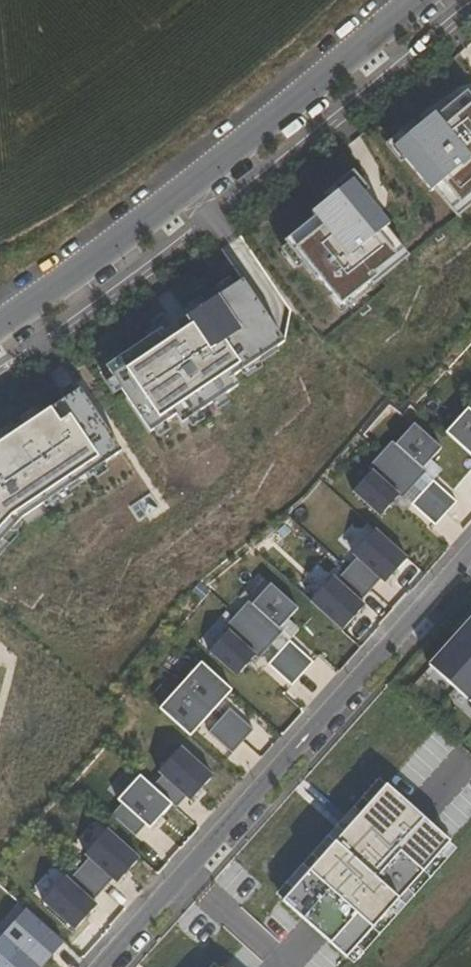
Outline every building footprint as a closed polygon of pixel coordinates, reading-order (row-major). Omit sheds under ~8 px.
[(458,86),(386,142),(452,219),(470,204),(470,102),(458,86)] [(405,259),(343,181),(271,237),(337,314),(405,259)] [(283,349),(236,278),(105,355),(153,434),(283,349)] [(78,390),(0,439),(0,535),(9,525),(118,457),(78,390)] [(465,410),(460,405),(438,430),(470,459),(470,458),(470,404),(465,410)] [(376,455),(407,483),(419,469),(415,466),(434,445),(407,421),(376,455)] [(346,489),(373,513),(391,493),(395,496),(407,483),(376,455),(346,489)] [(426,478),(415,490),(439,511),(450,499),(426,478)] [(439,511),(415,490),(405,502),(428,523),(439,511)] [(343,569),(364,588),(374,577),(378,580),(400,556),(368,527),(346,552),(353,558),(343,569)] [(304,599),(335,627),(358,603),(354,599),(364,588),(343,569),(333,580),(326,574),(304,599)] [(233,615),(264,643),(276,630),(272,626),(291,606),(264,581),(233,615)] [(469,610),(423,663),(470,705),(470,612),(469,610)] [(252,656),(264,643),(233,615),(203,649),(230,674),(248,653),(252,656)] [(283,638),(272,650),(296,672),(307,660),(283,638)] [(296,672),(272,650),(262,662),(285,684),(296,672)] [(175,684),(205,711),(226,688),(196,661),(175,684)] [(184,734),(205,711),(175,684),(154,707),(184,734)] [(224,706),(213,718),(237,740),(247,727),(224,706)] [(237,740),(213,718),(202,730),(226,751),(237,740)] [(147,785),(166,802),(170,806),(180,794),(185,798),(206,773),(174,744),(152,769),(157,774),(147,785)] [(107,814),(129,834),(140,823),(144,826),(166,802),(147,785),(134,773),(112,797),(117,802),(107,814)] [(379,782),(276,899),(340,956),(444,839),(379,782)] [(133,856),(101,827),(79,851),(87,858),(77,870),(98,888),(108,877),(112,881),(133,856)] [(98,888),(77,870),(66,881),(59,875),(37,900),(70,928),(92,904),(87,900),(98,888)]
